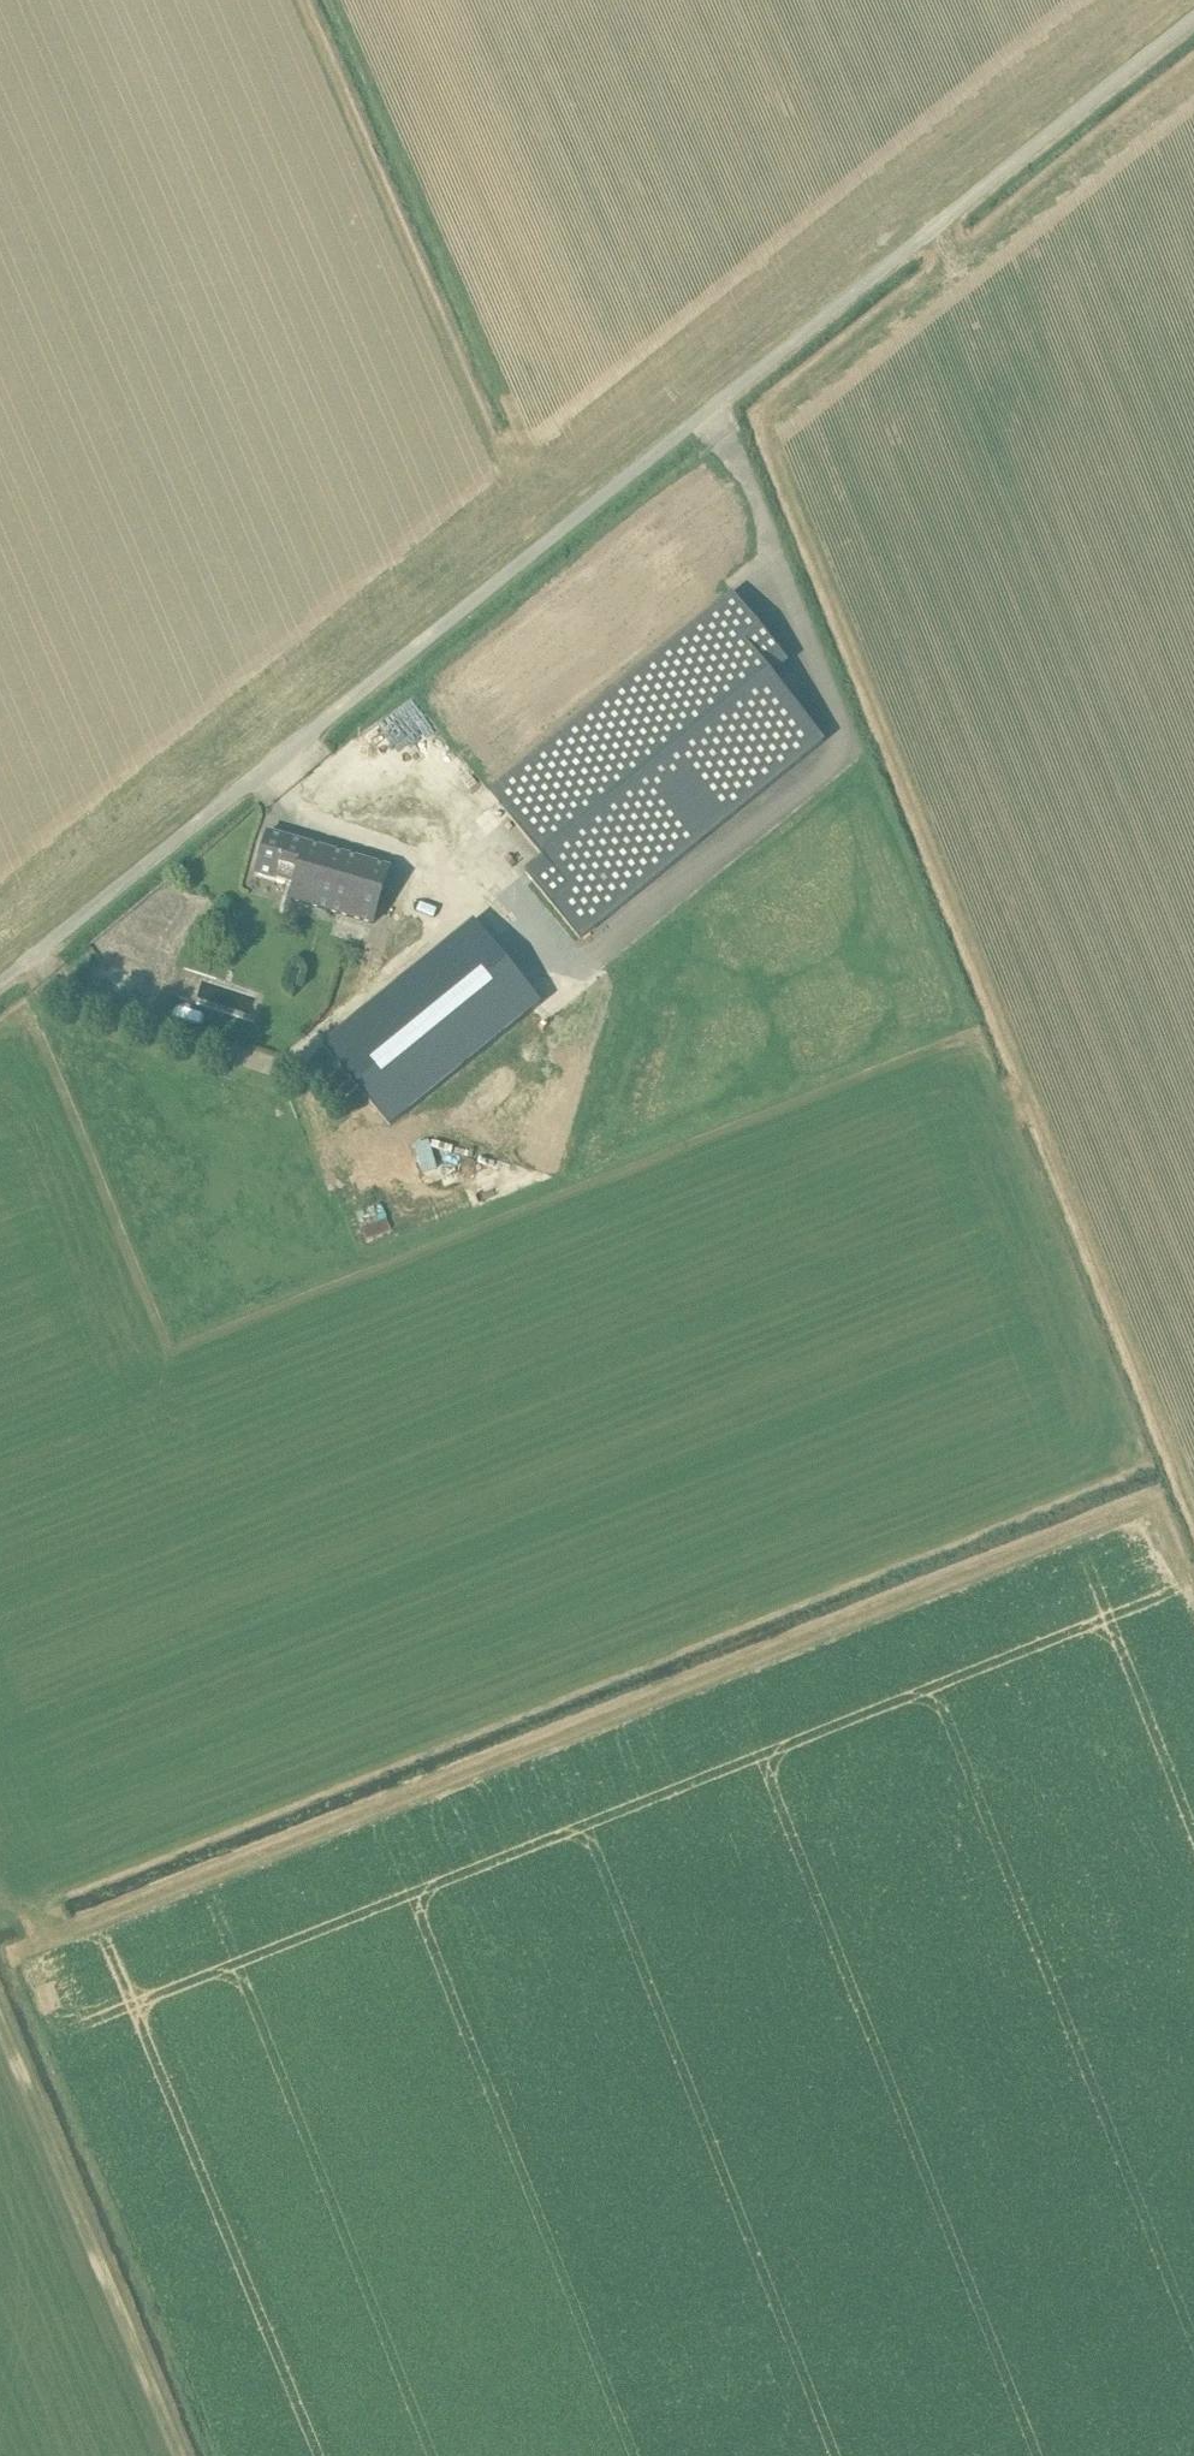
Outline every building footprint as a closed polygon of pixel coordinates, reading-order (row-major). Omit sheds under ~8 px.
[(769,675),(786,662),(732,595),(490,793),(543,858),(525,873),(580,939),(823,741),(769,675)] [(388,764),(363,828),(437,857),(462,793),(388,764)] [(290,899),(337,913),(373,923),(389,868),(268,832),(255,874),(294,886),(290,899)] [(401,986),(326,1047),(390,1126),(465,1065),(540,1004),(476,925),(401,986)]
